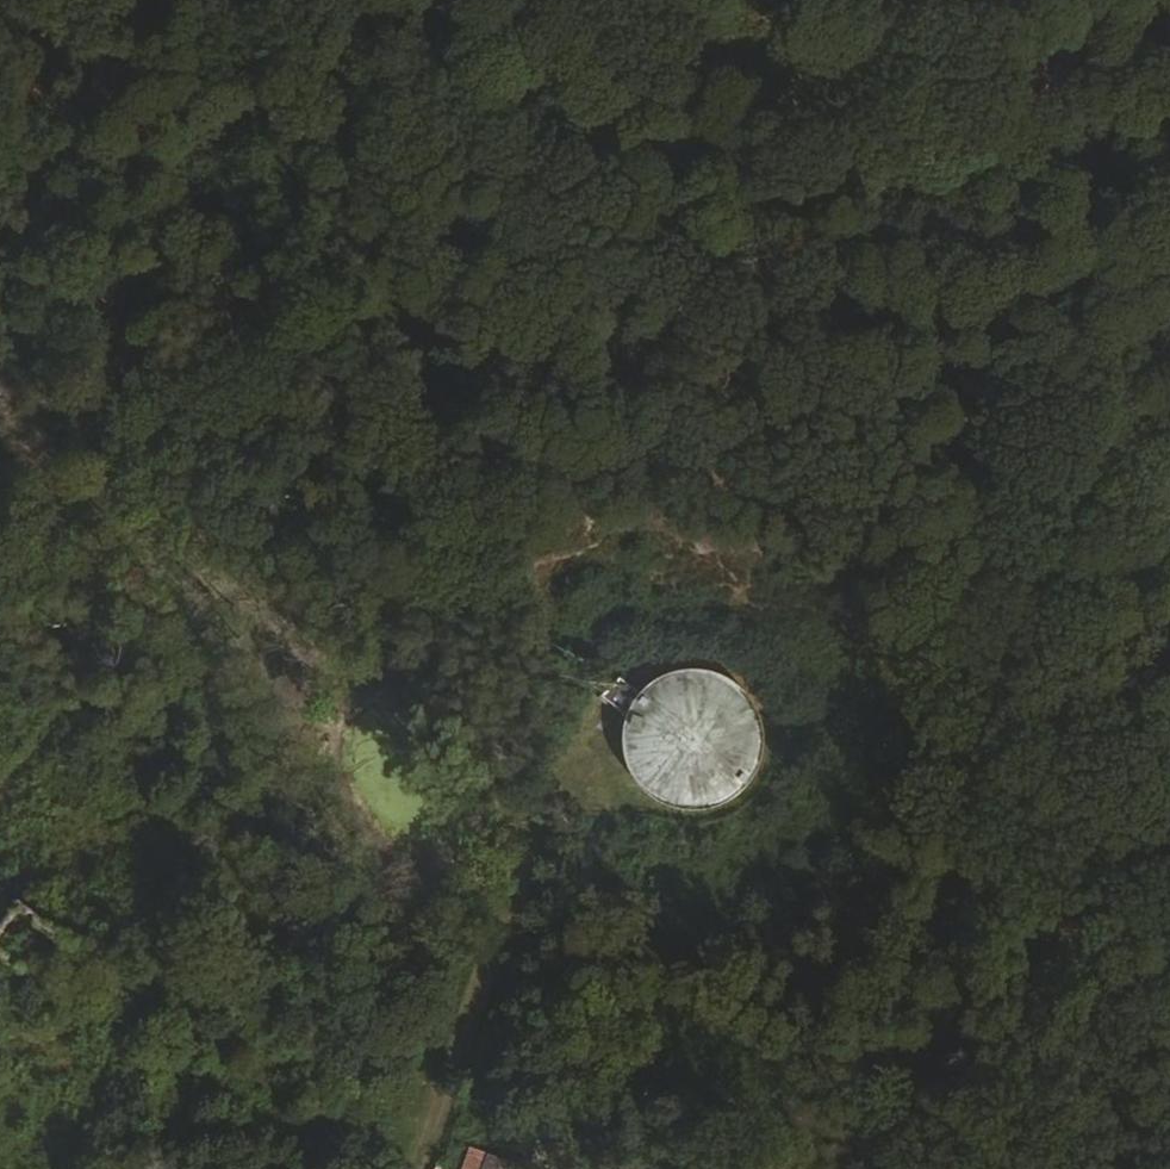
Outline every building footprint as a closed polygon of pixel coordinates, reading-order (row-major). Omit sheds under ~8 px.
[(759,709),(745,690),(726,676),(704,669),(685,669),(667,674),(651,683),(637,697),(628,713),(623,731),(623,750),(628,768),(638,784),(655,800),(676,809),(699,812),(722,806),(742,794),(757,776),(765,754),(766,731),(759,709)] [(487,1153),(482,1168),(517,1168),(519,1164),(487,1153)]
